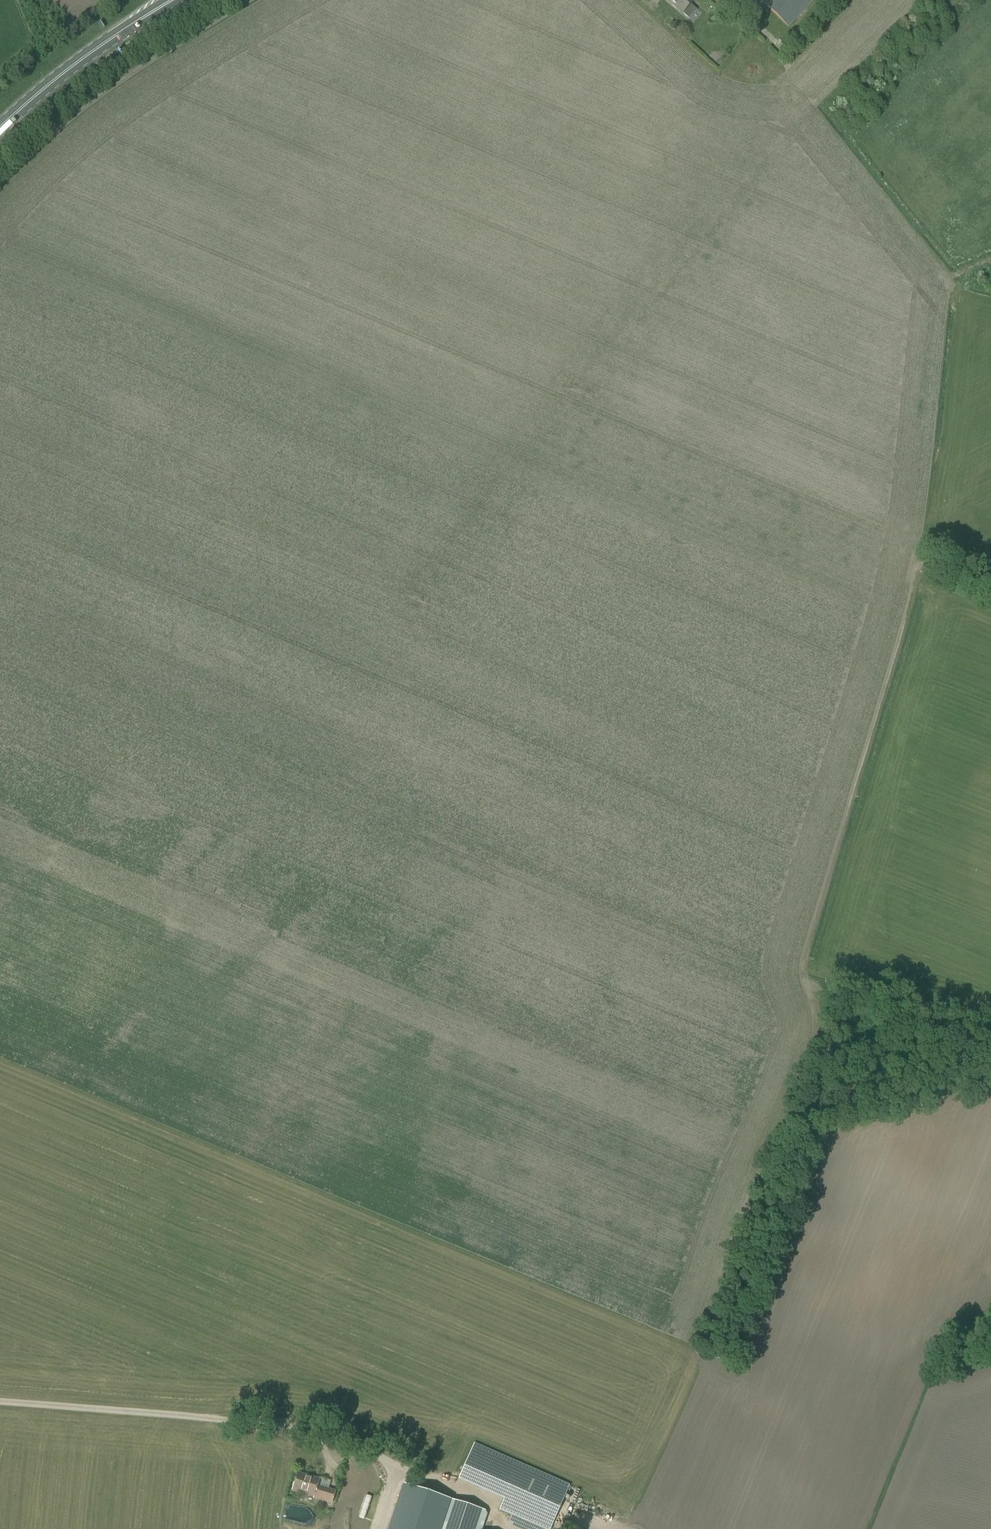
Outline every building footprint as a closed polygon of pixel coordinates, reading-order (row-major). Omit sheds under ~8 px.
[(682,13),(689,19),(697,10),(690,4),(694,0),(667,0),(682,14),(682,13)] [(763,3),(788,27),(809,6),(815,0),(766,0),(763,3)] [(570,1485),(520,1462),(499,1510),(515,1517),(511,1527),(516,1528),(551,1528),(570,1485)] [(331,1504),(336,1490),(318,1485),(319,1479),(298,1473),(293,1489),(314,1496),(313,1499),(331,1504)] [(443,1523),(451,1500),(403,1484),(389,1528),(441,1528),(443,1523)] [(441,1528),(458,1528),(456,1528),(464,1503),(451,1499),(443,1523),(441,1528)]
